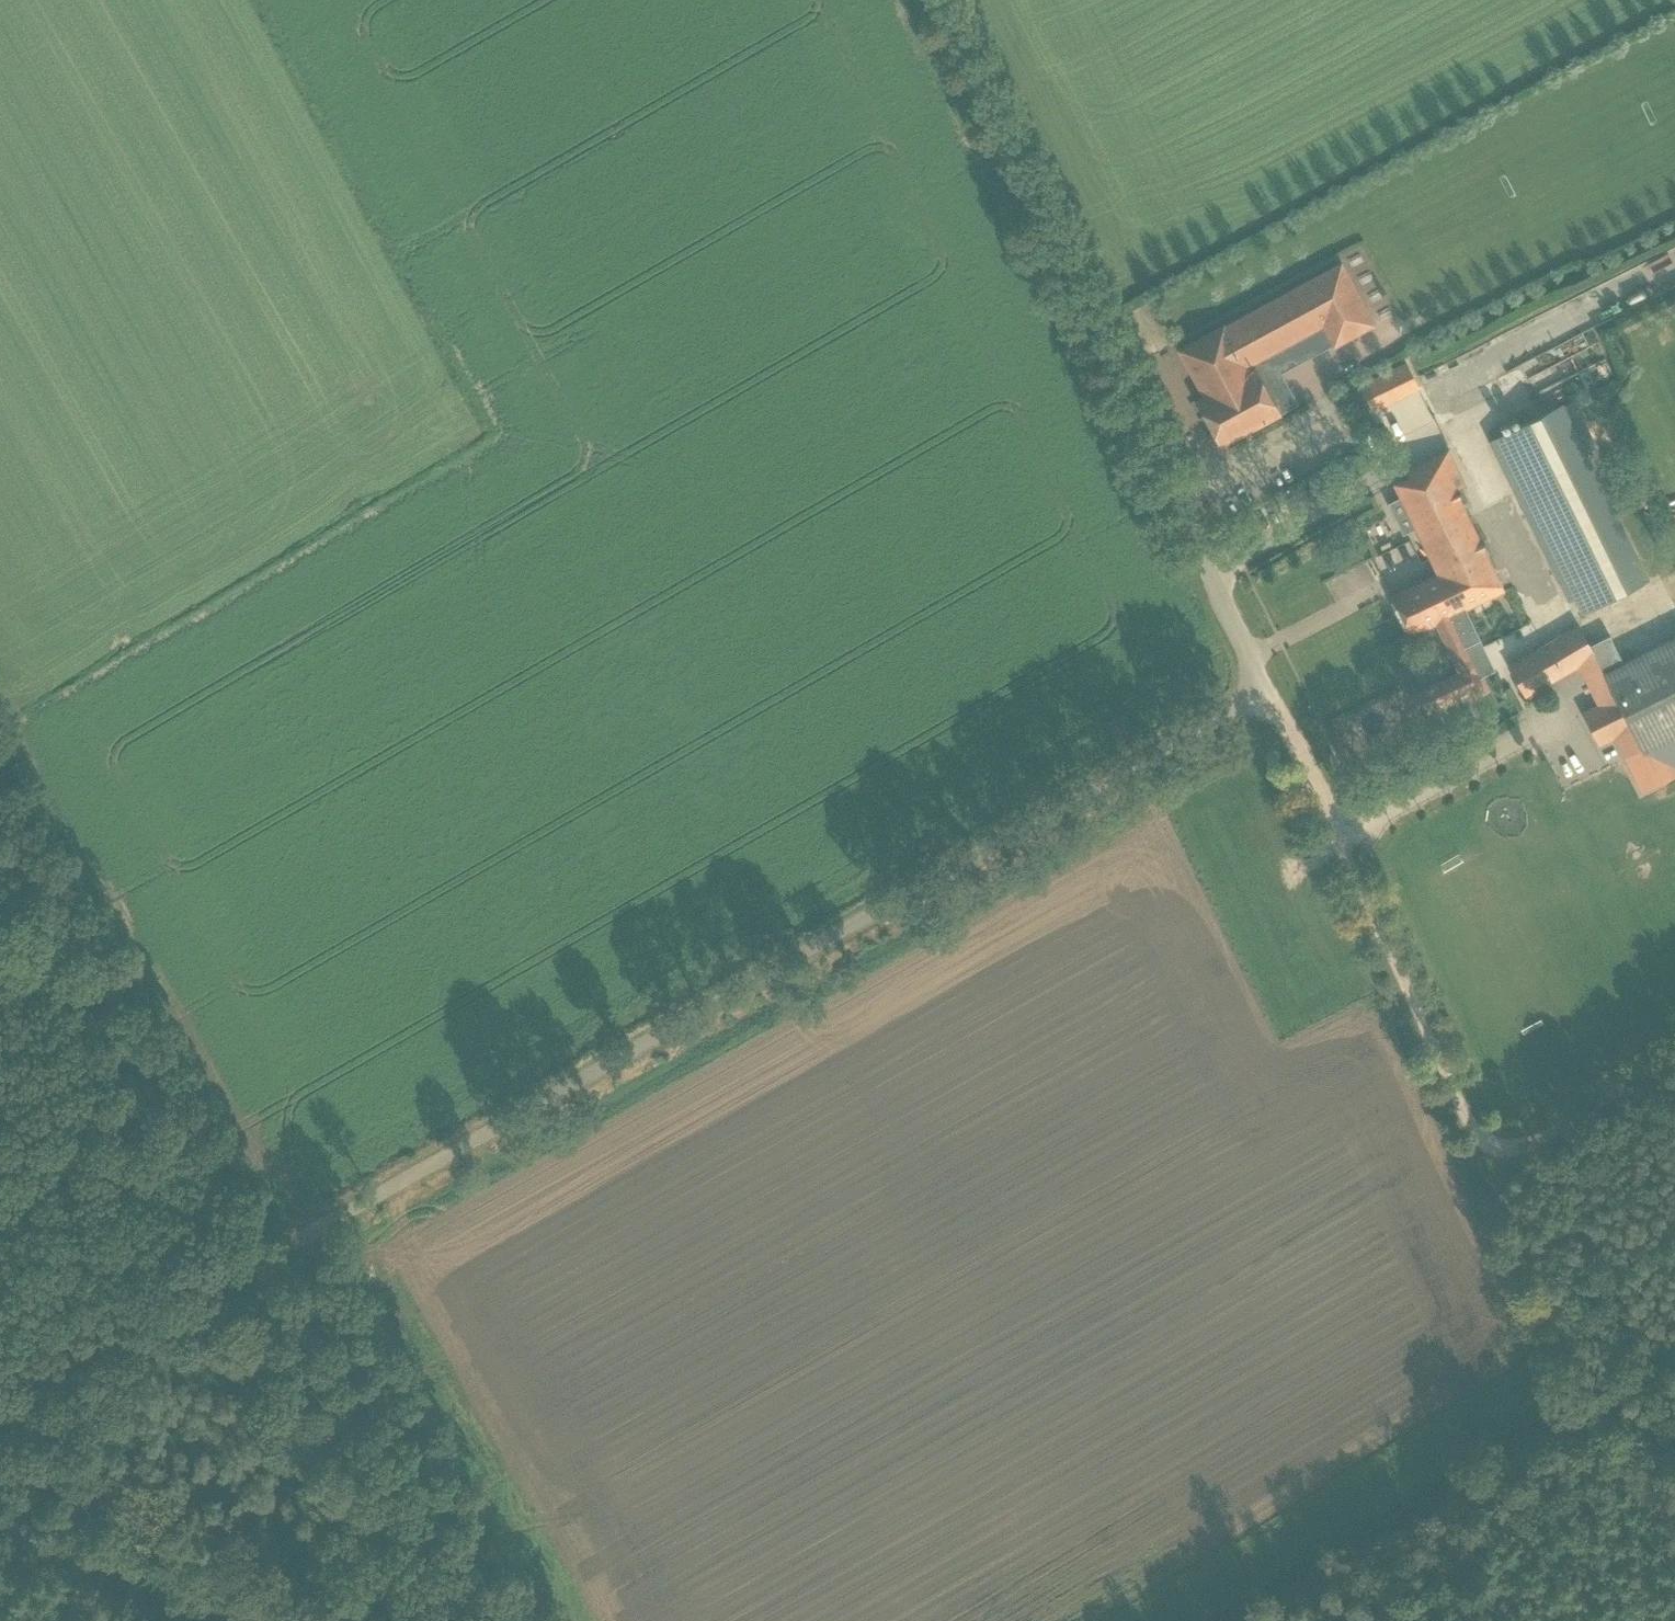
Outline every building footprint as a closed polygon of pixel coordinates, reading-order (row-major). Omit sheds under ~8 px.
[(1224,325),(1177,350),(1203,396),(1196,400),(1214,433),(1221,446),(1227,443),(1279,415),(1251,364),(1322,326),(1333,347),(1374,325),(1341,263),(1224,326),(1224,325)] [(1251,364),(1279,415),(1297,406),(1281,375),(1333,347),(1322,326),(1251,364)] [(1567,599),(1573,596),(1582,613),(1648,580),(1586,452),(1596,447),(1573,401),(1564,406),(1562,403),(1489,439),(1567,599)] [(1422,582),(1392,596),(1409,633),(1422,627),(1423,630),(1435,624),(1458,672),(1455,673),(1419,690),(1429,712),(1430,711),(1432,716),(1427,718),(1434,733),(1454,725),(1445,705),(1469,694),(1465,687),(1484,679),(1474,659),(1458,625),(1461,623),(1457,614),(1504,591),(1455,490),(1465,485),(1448,449),(1422,462),(1425,468),(1413,474),(1394,483),(1438,574),(1439,578),(1424,586),(1422,582)] [(1515,678),(1525,696),(1577,665),(1593,656),(1642,752),(1657,782),(1674,773),(1674,636),(1624,661),(1608,634),(1588,646),(1577,626),(1532,652),(1539,664),(1515,678)]
